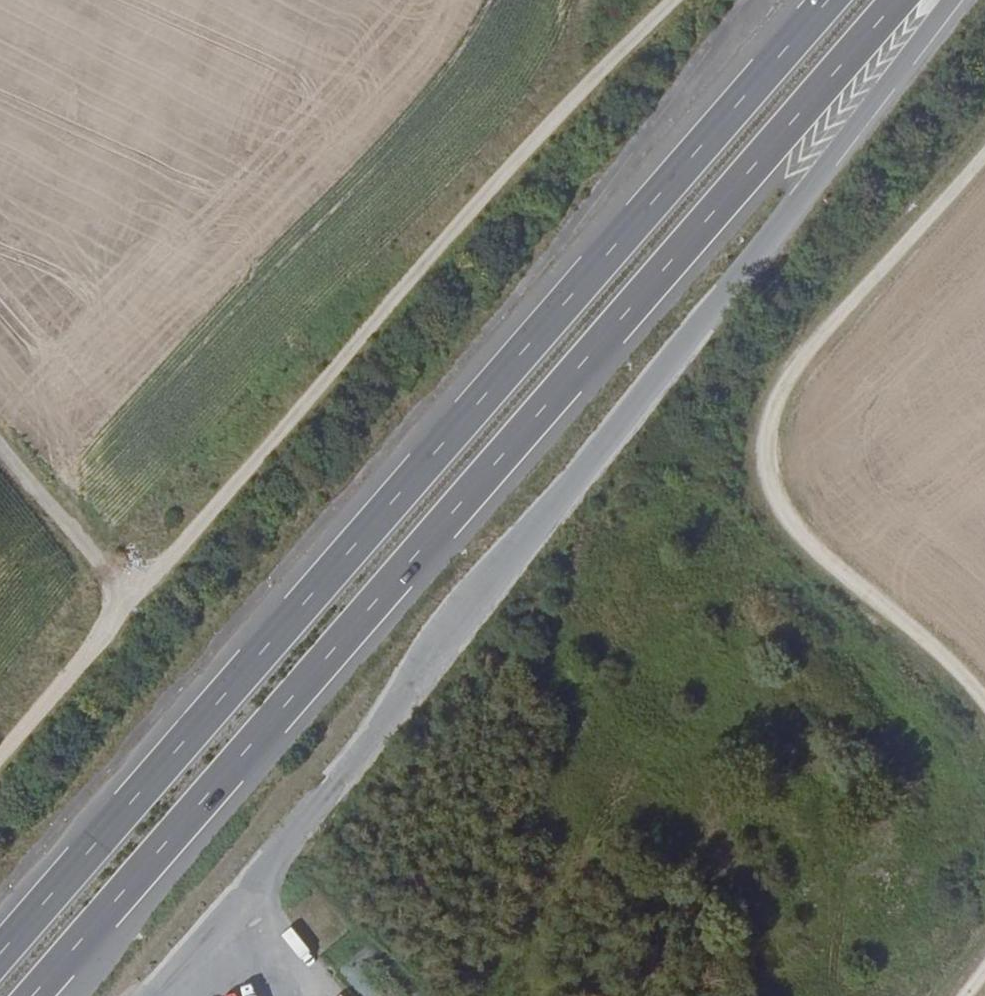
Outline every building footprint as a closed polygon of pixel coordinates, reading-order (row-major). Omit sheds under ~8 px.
[(318,995),(319,995),(338,995),(329,985),(318,995)]
